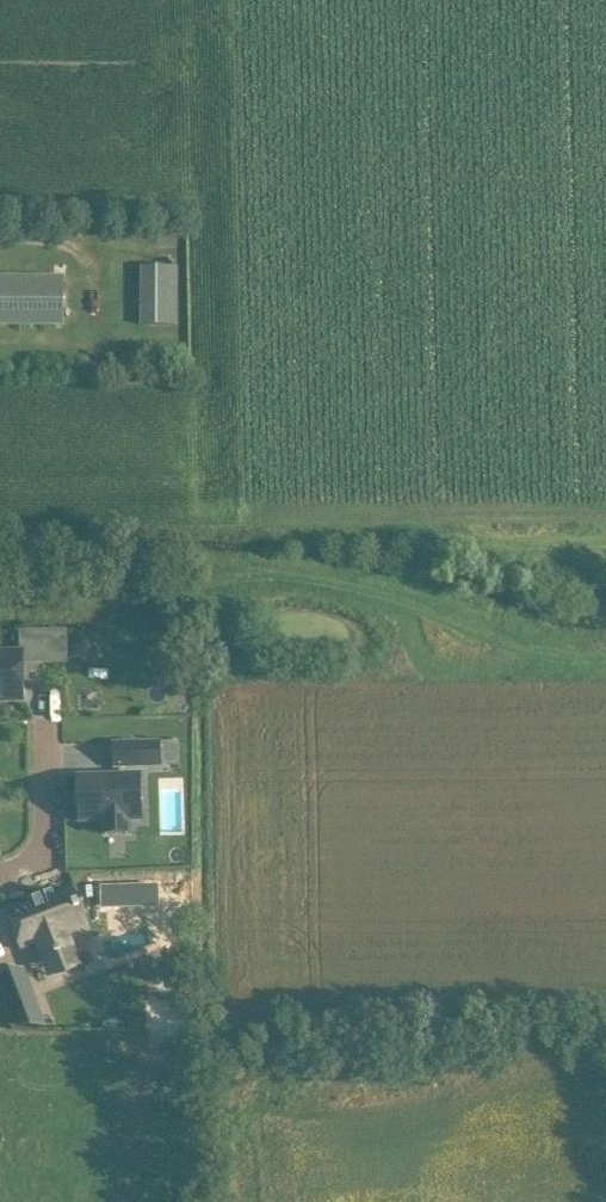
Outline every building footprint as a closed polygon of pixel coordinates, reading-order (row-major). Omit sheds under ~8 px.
[(141,326),(171,326),(172,267),(141,267),(141,326)] [(63,322),(64,275),(0,275),(0,322),(63,322)] [(48,630),(29,630),(29,659),(49,658),(48,630)] [(25,700),(24,652),(0,653),(0,700),(25,700)] [(185,719),(164,720),(164,734),(186,734),(185,719)] [(116,767),(164,766),(163,742),(116,743),(116,767)] [(79,778),(80,820),(105,820),(105,834),(129,833),(129,819),(142,819),(141,776),(79,778)] [(33,898),(34,902),(8,912),(22,948),(38,942),(44,957),(56,953),(57,955),(61,953),(60,951),(72,946),(66,931),(84,924),(78,910),(80,909),(78,902),(76,903),(70,888),(54,894),(53,891),(52,891),(52,893),(47,895),(46,893),(45,894),(46,898),(43,899),(41,895),(40,896),(40,897),(35,899),(34,898),(33,898)] [(6,999),(17,1026),(46,1027),(32,989),(6,999)] [(571,1192),(569,1201),(605,1201),(605,1197),(571,1192)]
